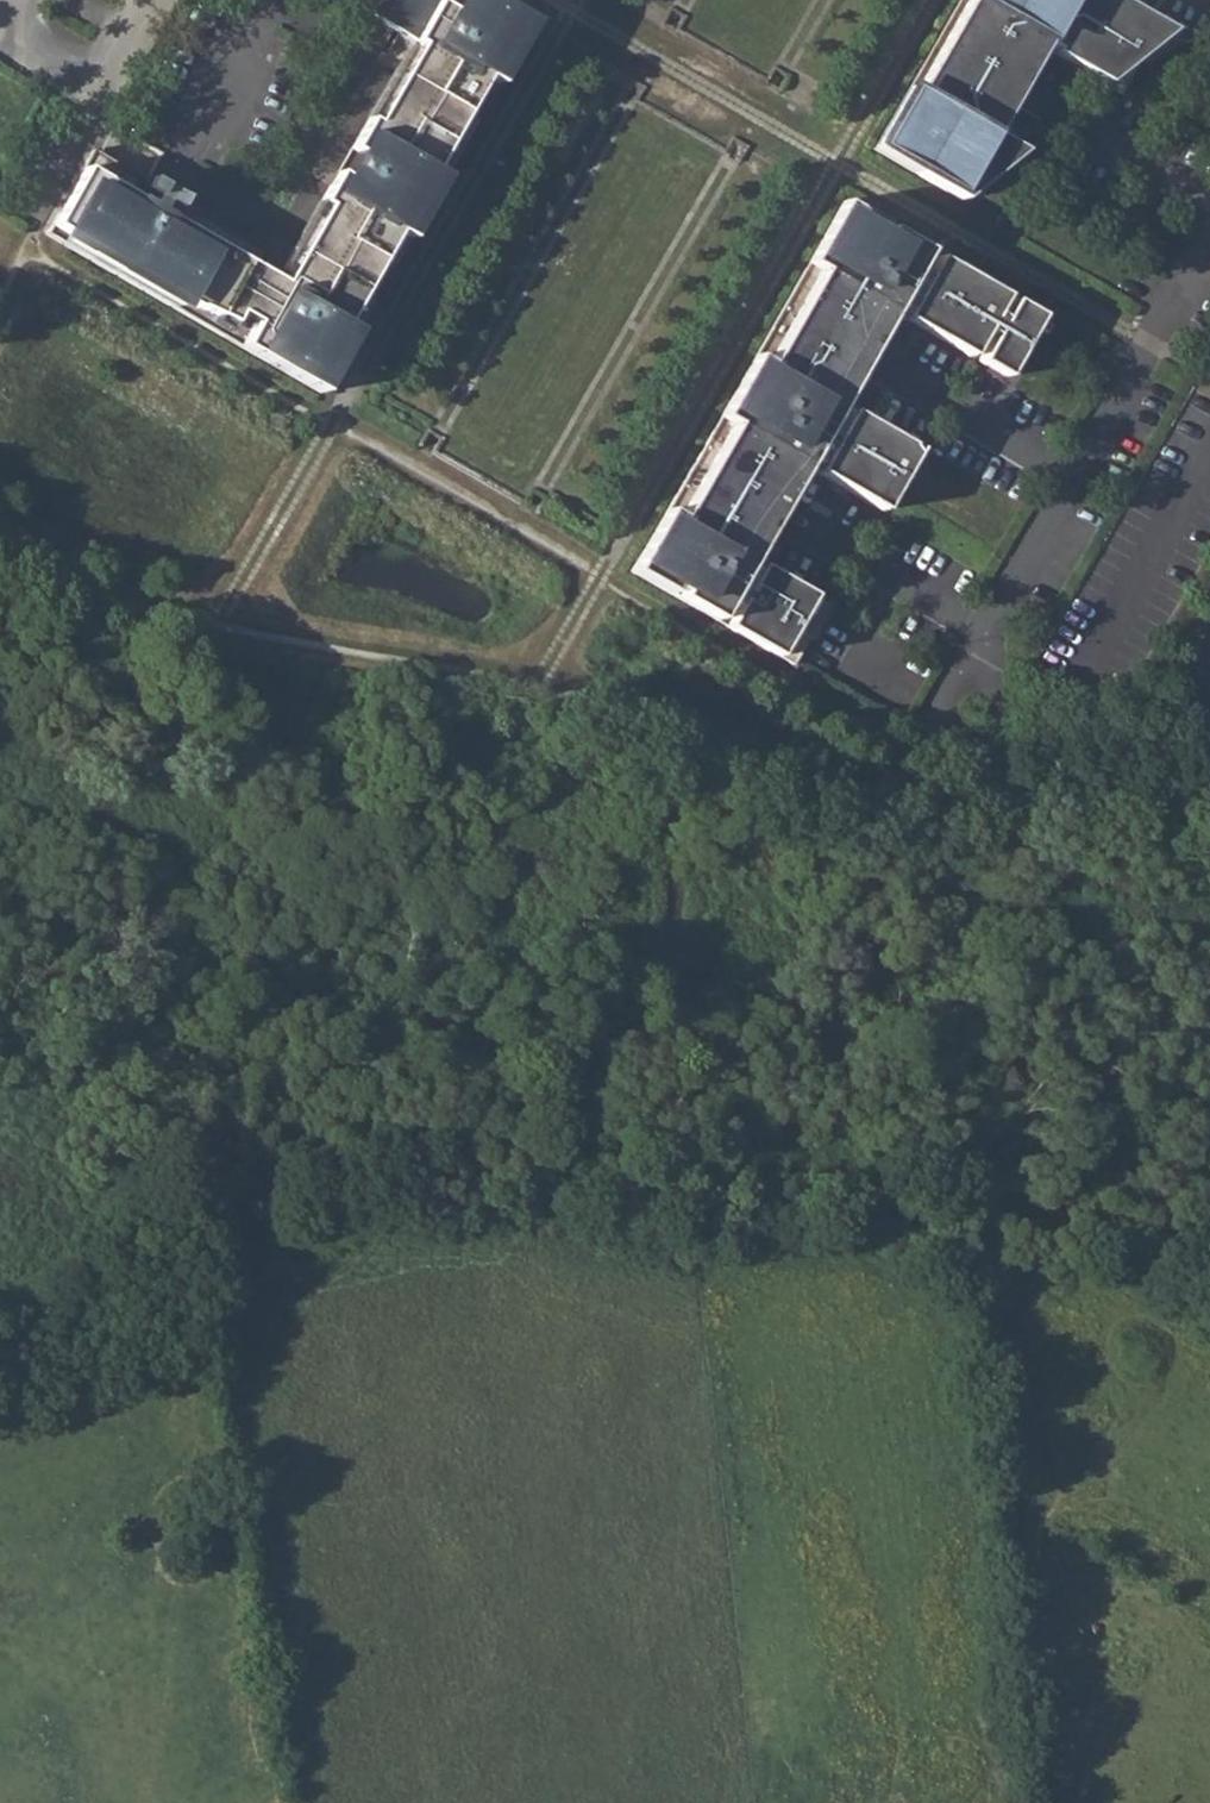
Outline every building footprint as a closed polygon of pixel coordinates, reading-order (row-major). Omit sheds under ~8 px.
[(195,207),(95,149),(46,234),(321,393),(536,22),(498,0),(379,0),(360,33),(383,47),(394,28),(414,40),(276,279),(184,226),(195,207)] [(959,198),(1019,150),(990,132),(1043,41),(1048,31),(1060,36),(1053,47),(1050,52),(1069,62),(1074,54),(1113,75),(1129,47),(1141,53),(1170,30),(1119,0),(959,0),(872,149),(959,198)] [(1005,376),(1041,315),(1014,299),(1004,315),(996,311),(1006,294),(939,256),(927,276),(917,270),(928,249),(844,200),(629,571),(714,620),(727,599),(737,605),(724,626),(792,665),(828,604),(760,564),(757,571),(746,565),(750,558),(803,466),(807,460),(817,466),(814,472),(881,511),(917,449),(849,410),(846,416),(835,410),(839,404),(893,312),(896,305),(907,311),(903,317),(970,356),(986,329),(994,333),(978,361),(1005,376)]
